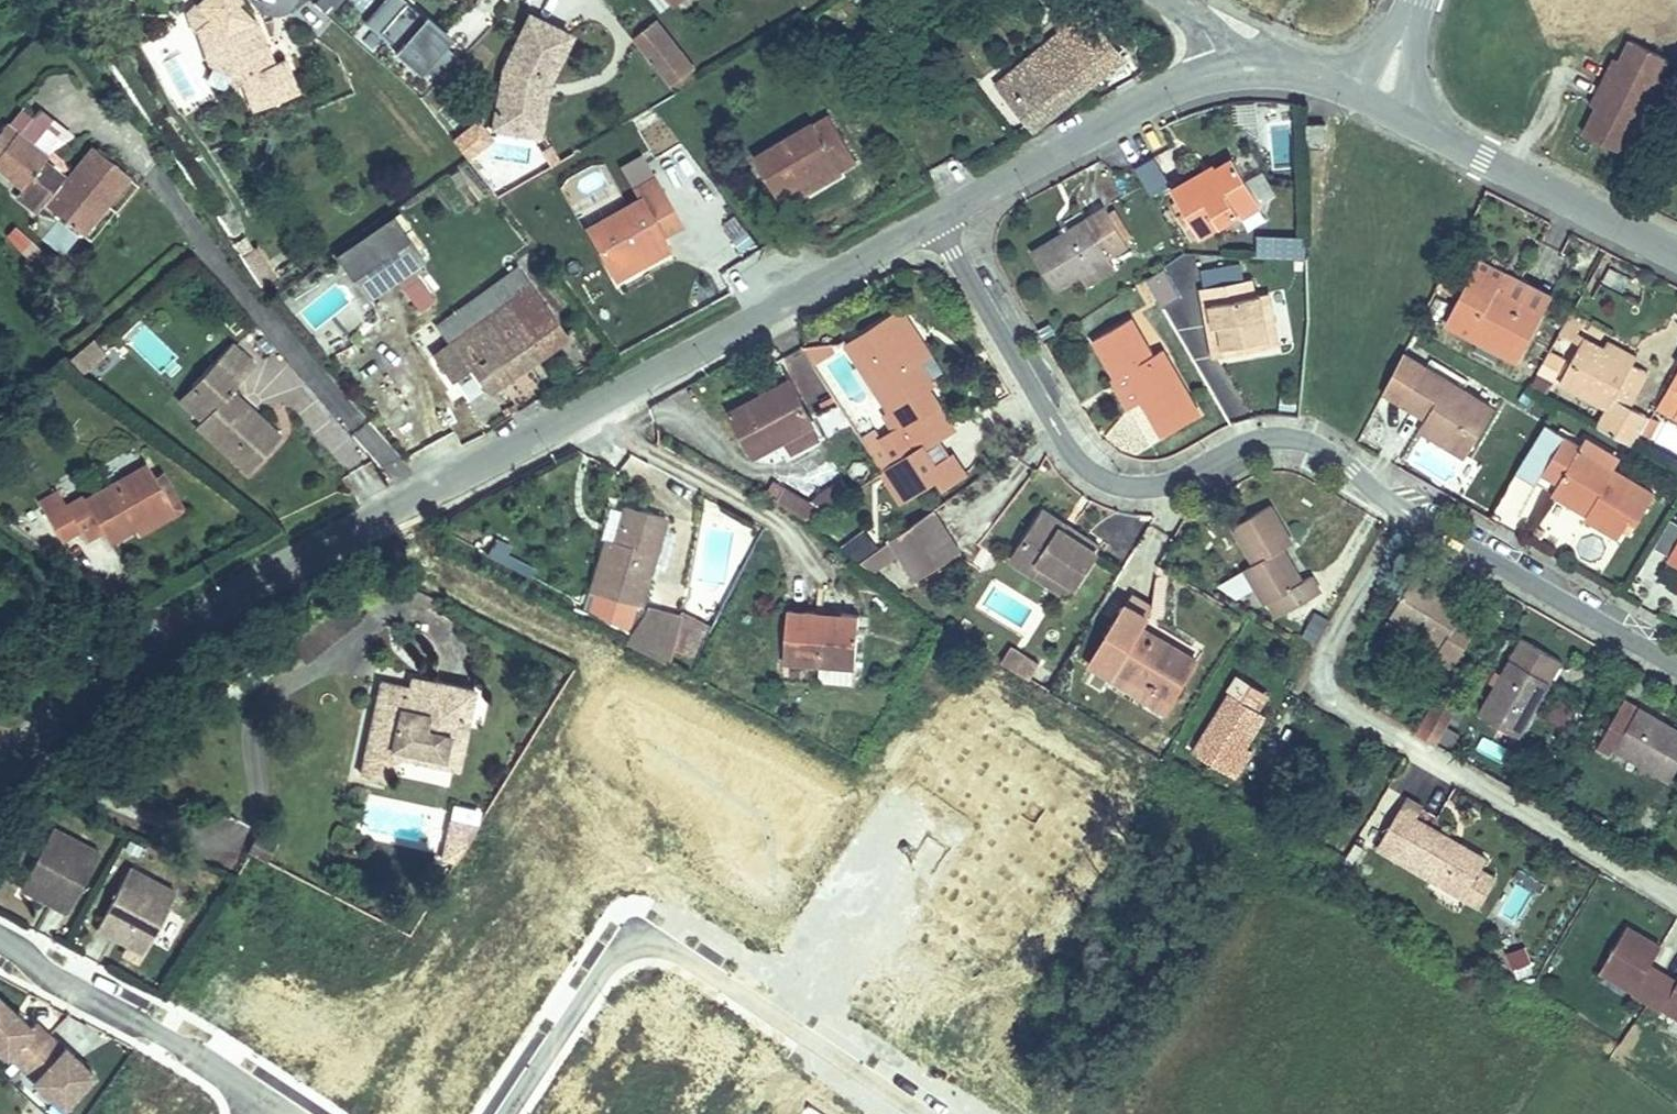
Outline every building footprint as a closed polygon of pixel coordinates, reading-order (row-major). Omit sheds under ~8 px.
[(204,25),(211,16),(193,0),(186,0),(167,21),(178,31),(198,50),(175,76),(215,102),(230,138),(273,121),(258,84),(248,88),(241,91),(231,68),(238,65),(230,45),(204,25)] [(331,0),(309,0),(290,22),(298,29),(305,21),(310,25),(331,0)] [(436,3),(456,14),(464,0),(437,0),(436,3)] [(664,0),(632,0),(643,15),(664,0)] [(356,47),(383,17),(370,6),(343,36),(356,47)] [(1080,54),(1046,6),(1014,27),(1027,47),(966,90),(1000,131),(1068,86),(1057,70),(1076,56),(1080,54)] [(430,71),(418,61),(410,54),(416,48),(383,17),(356,47),(372,63),(369,66),(394,88),(398,84),(409,94),(430,71)] [(541,51),(498,30),(473,84),(465,127),(504,134),(510,104),(514,96),(518,98),(541,51)] [(165,46),(175,76),(198,50),(178,31),(165,46)] [(665,83),(630,38),(608,55),(643,100),(665,83)] [(424,55),(416,48),(410,54),(418,61),(424,55)] [(1614,161),(1669,68),(1634,48),(1622,70),(1616,79),(1608,74),(1589,107),(1597,112),(1591,121),(1580,141),(1614,161)] [(1087,73),(1076,56),(1057,70),(1068,86),(1087,73)] [(248,88),(238,65),(231,68),(241,91),(248,88)] [(1622,70),(1613,65),(1608,74),(1616,79),(1622,70)] [(522,100),(518,98),(514,96),(510,104),(504,134),(465,127),(462,141),(513,150),(522,100)] [(1597,112),(1589,107),(1583,117),(1591,121),(1597,112)] [(58,142),(38,168),(33,175),(6,154),(12,147),(0,135),(0,199),(9,206),(16,197),(49,221),(66,198),(72,202),(96,170),(58,142)] [(753,212),(774,201),(798,189),(805,202),(819,195),(817,192),(837,182),(812,135),(793,145),(791,141),(732,173),(753,212)] [(38,168),(12,147),(6,154),(33,175),(38,168)] [(798,189),(774,201),(781,215),(805,202),(798,189)] [(558,244),(581,284),(634,253),(631,248),(652,236),(625,191),(606,202),(612,212),(558,244)] [(1190,213),(1166,225),(1189,272),(1232,250),(1236,257),(1257,246),(1231,193),(1210,203),(1217,217),(1196,227),(1190,213)] [(66,198),(49,221),(55,226),(72,202),(66,198)] [(1210,203),(1190,213),(1196,227),(1217,217),(1210,203)] [(745,255),(758,244),(734,216),(720,227),(745,255)] [(354,232),(303,269),(333,308),(382,271),(354,232)] [(1047,318),(1077,302),(1102,288),(1123,277),(1102,238),(1025,279),(1047,318)] [(1276,257),(1301,256),(1300,240),(1275,240),(1276,257)] [(258,247),(240,257),(257,288),(276,278),(258,247)] [(634,253),(581,284),(587,295),(640,263),(634,253)] [(1161,303),(1177,299),(1168,272),(1153,277),(1161,303)] [(450,401),(528,345),(481,279),(400,336),(415,359),(398,371),(416,398),(438,384),(450,401)] [(1458,291),(1427,344),(1496,385),(1519,344),(1473,316),(1480,304),(1458,291)] [(1222,382),(1256,372),(1246,332),(1240,334),(1238,326),(1234,308),(1194,317),(1198,337),(1203,336),(1208,357),(1215,355),(1222,382)] [(349,436),(369,419),(282,320),(261,337),(310,393),(293,408),(351,475),(369,459),(349,436)] [(1253,322),(1238,326),(1240,334),(1246,332),(1256,372),(1265,370),(1253,322)] [(893,346),(882,327),(825,359),(822,352),(811,358),(803,359),(801,366),(786,366),(812,413),(822,430),(855,412),(863,427),(859,429),(885,477),(894,472),(927,453),(900,405),(907,401),(896,381),(881,353),(893,346)] [(211,472),(245,434),(222,413),(218,418),(193,396),(198,391),(221,365),(195,341),(157,383),(179,402),(166,416),(158,424),(211,472)] [(881,353),(896,381),(908,374),(893,346),(881,353)] [(1579,359),(1612,378),(1618,367),(1585,348),(1579,359)] [(1597,428),(1584,453),(1619,473),(1643,432),(1608,412),(1624,385),(1612,378),(1579,359),(1563,350),(1535,395),(1597,428)] [(1114,359),(1078,378),(1100,418),(1110,413),(1125,441),(1138,462),(1175,442),(1146,391),(1135,397),(1114,359)] [(1387,380),(1363,418),(1411,449),(1407,455),(1453,482),(1481,437),(1387,380)] [(1643,432),(1676,452),(1676,395),(1668,390),(1643,432)] [(222,413),(198,391),(193,396),(218,418),(222,413)] [(420,406),(407,413),(420,438),(434,430),(420,406)] [(822,430),(812,413),(788,426),(780,410),(726,441),(752,486),(776,473),(806,456),(809,462),(832,448),(822,430)] [(1125,441),(1110,413),(1100,418),(1095,421),(1110,449),(1125,441)] [(1646,441),(1641,438),(1635,448),(1640,451),(1646,441)] [(813,470),(809,462),(806,456),(776,473),(784,486),(813,470)] [(1571,526),(1564,537),(1592,554),(1602,537),(1612,542),(1627,515),(1554,476),(1558,470),(1539,458),(1519,492),(1536,502),(1534,504),(1571,526)] [(102,532),(137,513),(123,485),(114,470),(50,505),(46,498),(29,507),(23,496),(3,507),(13,526),(21,541),(41,530),(52,550),(68,542),(71,548),(102,532)] [(885,477),(857,493),(879,531),(916,511),(904,489),(894,472),(885,477)] [(137,513),(102,532),(108,542),(153,517),(133,480),(123,485),(137,513)] [(904,489),(916,511),(918,514),(934,505),(920,480),(904,489)] [(760,494),(752,508),(792,529),(809,519),(820,513),(814,501),(791,512),(760,494)] [(1571,526),(1534,504),(1527,516),(1564,537),(1571,526)] [(605,519),(591,561),(586,574),(576,570),(562,609),(554,633),(602,650),(611,626),(616,627),(648,535),(605,519)] [(1039,535),(1018,523),(986,576),(1009,590),(1017,577),(1053,598),(1073,564),(1034,542),(1039,535)] [(1265,561),(1244,525),(1210,545),(1230,582),(1223,588),(1240,621),(1251,615),(1263,633),(1300,614),(1286,590),(1277,597),(1257,565),(1265,561)] [(848,570),(867,584),(885,571),(899,595),(933,571),(908,531),(848,570)] [(1665,549),(1649,577),(1673,592),(1662,609),(1676,618),(1676,556),(1665,549)] [(580,557),(576,570),(586,574),(591,561),(580,557)] [(1449,628),(1395,593),(1375,629),(1431,661),(1423,676),(1438,687),(1464,645),(1445,635),(1449,628)] [(416,619),(396,609),(391,618),(411,629),(416,619)] [(798,625),(766,624),(767,680),(803,678),(842,677),(843,677),(842,625),(819,625),(820,637),(798,637),(798,625)] [(1072,675),(1096,688),(1152,722),(1176,680),(1136,658),(1120,649),(1125,639),(1100,626),(1072,675)] [(608,669),(665,700),(688,658),(621,629),(608,669)] [(1120,649),(1136,658),(1142,648),(1125,639),(1120,649)] [(994,653),(987,664),(1004,675),(1011,663),(994,653)] [(1004,675),(1020,684),(1027,673),(1011,663),(1004,675)] [(377,678),(408,686),(411,675),(380,666),(377,678)] [(1484,744),(1523,768),(1564,693),(1524,671),(1484,744)] [(842,677),(803,678),(804,695),(842,694),(842,677)] [(1233,689),(1222,706),(1243,720),(1253,703),(1233,689)] [(390,696),(387,710),(407,715),(410,701),(390,696)] [(360,703),(337,794),(360,800),(361,795),(368,768),(421,782),(431,745),(440,747),(449,712),(410,701),(407,715),(387,710),(360,703)] [(1180,759),(1216,781),(1233,753),(1251,725),(1243,720),(1222,706),(1213,701),(1180,759)] [(1426,705),(1401,747),(1421,758),(1433,738),(1446,717),(1426,705)] [(1674,752),(1609,717),(1584,761),(1599,771),(1605,760),(1652,789),(1674,752)] [(426,798),(440,747),(431,745),(421,782),(368,768),(361,795),(372,798),(375,785),(426,798)] [(1233,753),(1216,781),(1224,785),(1242,759),(1233,753)] [(1391,813),(1363,860),(1453,913),(1470,885),(1476,874),(1403,831),(1408,824),(1391,813)] [(43,928),(74,867),(26,843),(0,894),(18,903),(21,898),(34,905),(26,920),(43,928)] [(415,883),(427,884),(448,854),(422,848),(415,883)] [(125,958),(151,907),(103,882),(72,943),(89,952),(97,937),(110,944),(107,949),(125,958)] [(1470,885),(1453,913),(1464,919),(1480,891),(1470,885)] [(125,958),(107,949),(110,944),(97,937),(89,952),(120,968),(125,958)] [(1593,979),(1625,1000),(1620,1007),(1617,1012),(1646,1030),(1649,1025),(1656,1014),(1676,1028),(1676,981),(1666,997),(1638,979),(1649,962),(1617,941),(1593,979)] [(23,1113),(80,1113),(86,1108),(9,1021),(0,1028),(0,1088),(23,1113)]
